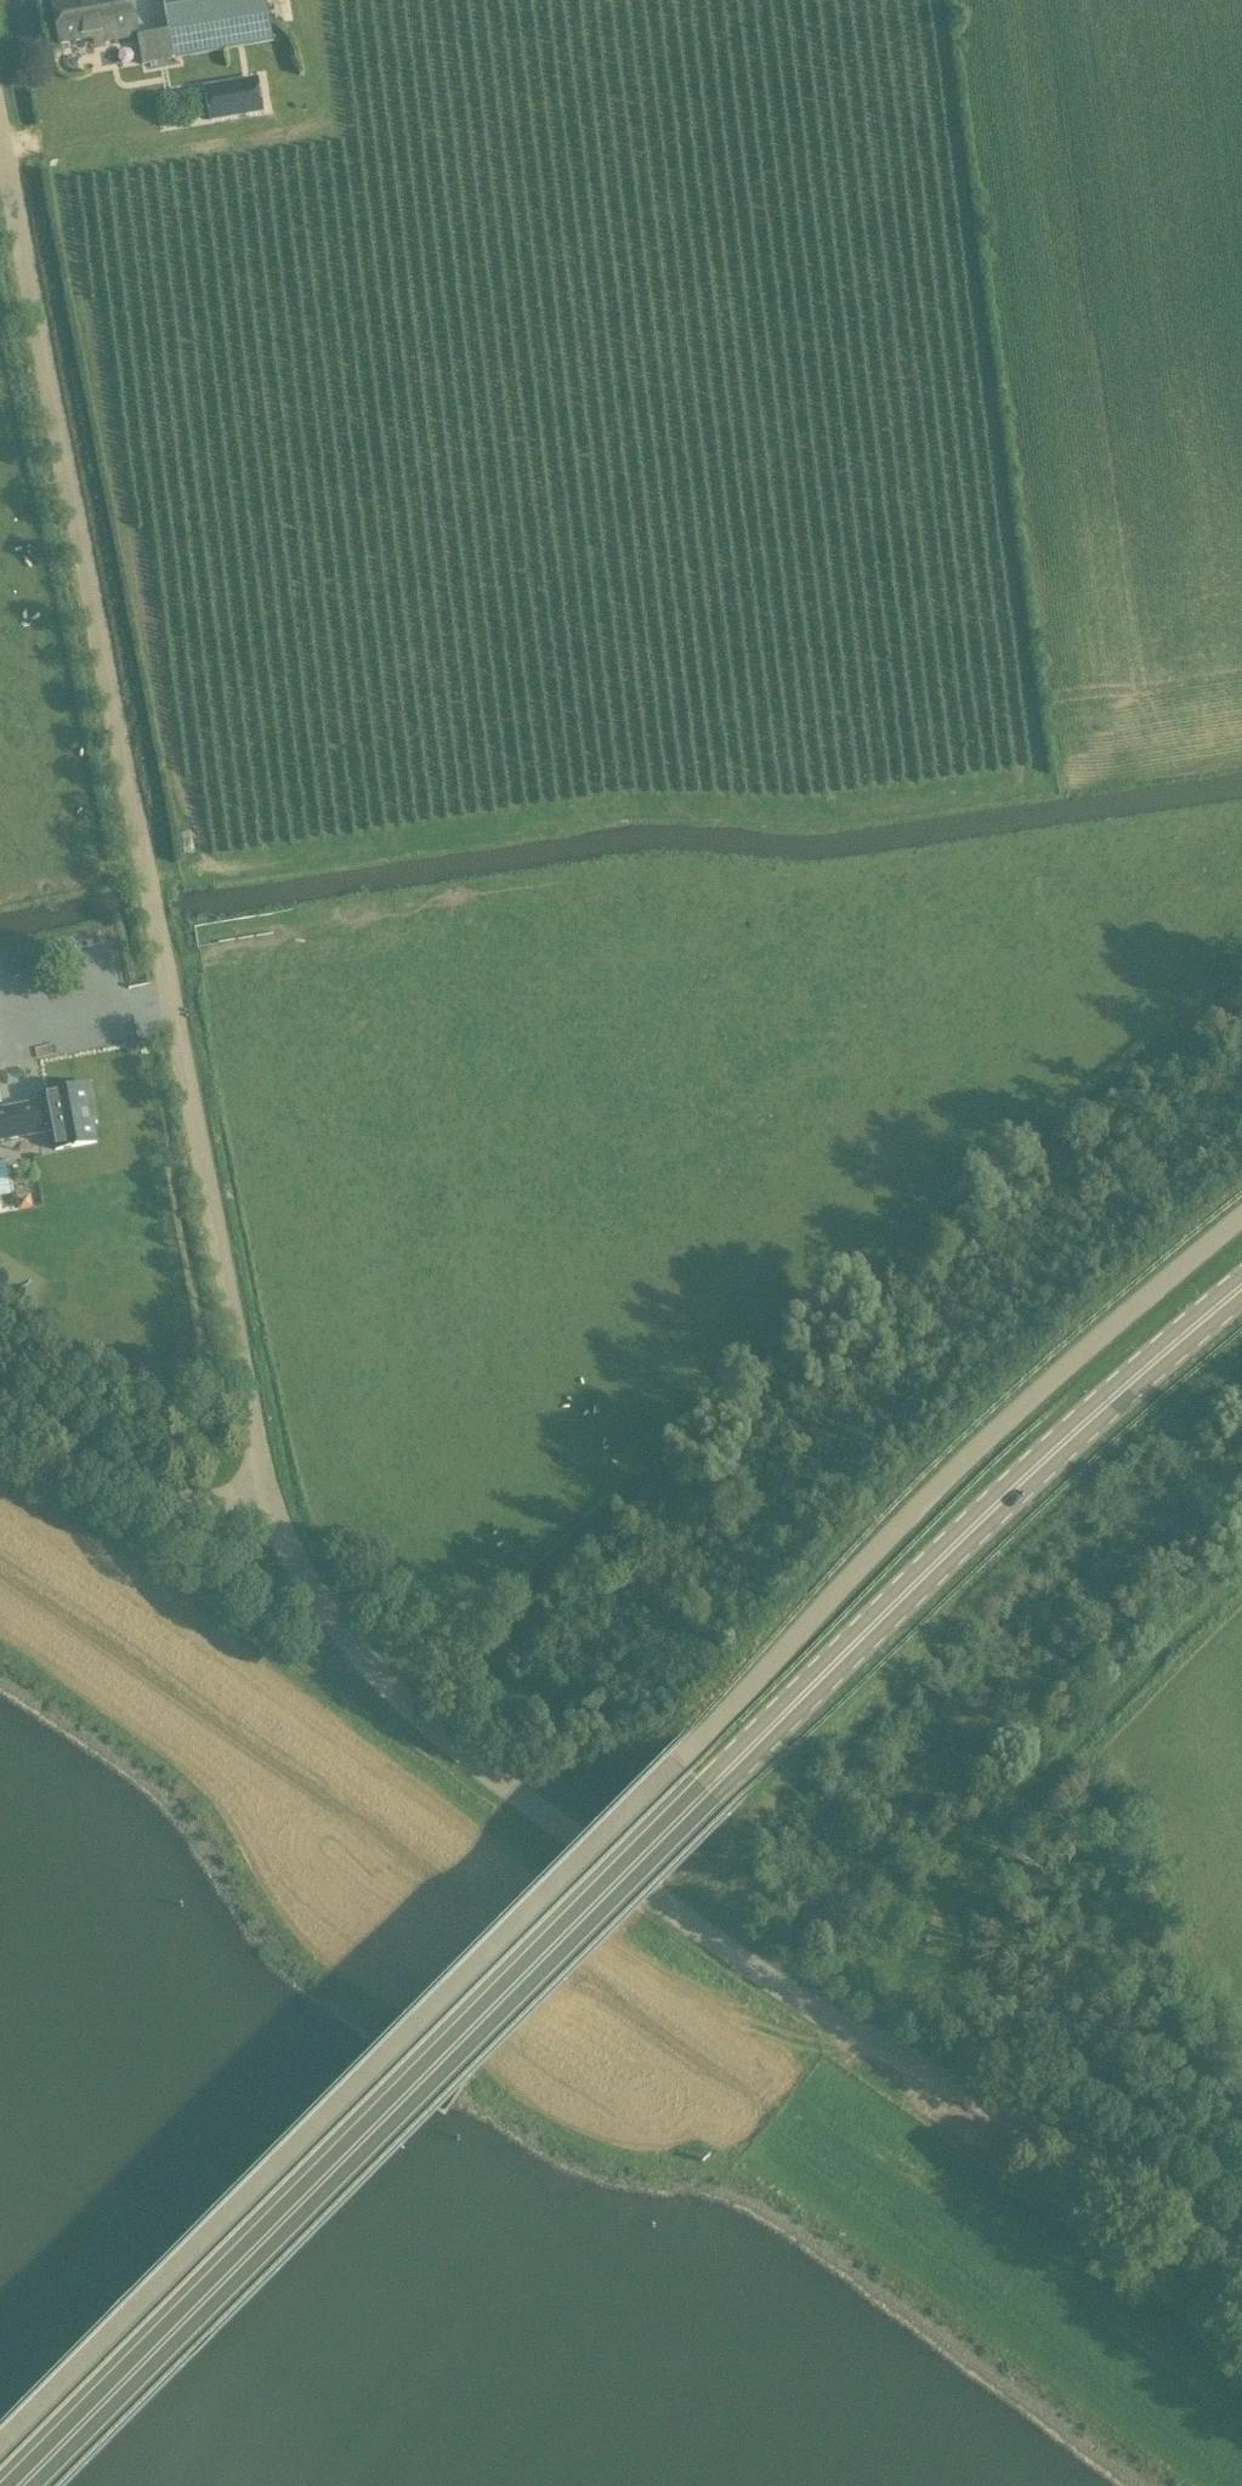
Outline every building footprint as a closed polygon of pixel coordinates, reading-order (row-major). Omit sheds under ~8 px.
[(136,36),(129,0),(52,0),(50,0),(59,45),(91,38),(94,44),(136,36)] [(166,32),(136,37),(140,66),(234,49),(230,32),(271,24),(267,0),(161,0),(166,32)] [(198,95),(202,119),(203,119),(204,119),(252,109),(246,74),(217,80),(195,84),(198,95)] [(28,1104),(0,1110),(0,1141),(51,1131),(55,1151),(96,1143),(90,1108),(95,1107),(91,1085),(34,1096),(34,1100),(27,1101),(28,1104)] [(30,1243),(49,1243),(49,1229),(30,1229),(30,1243)]
